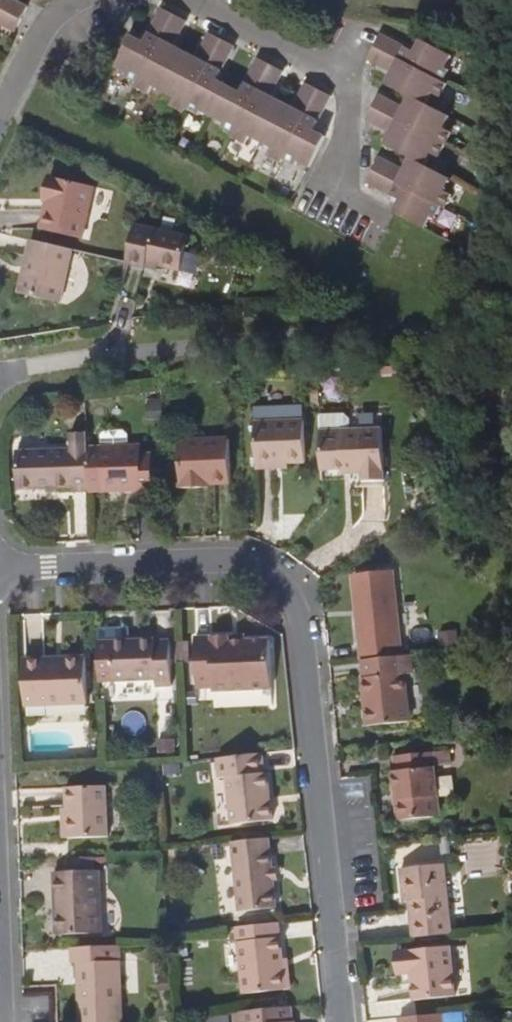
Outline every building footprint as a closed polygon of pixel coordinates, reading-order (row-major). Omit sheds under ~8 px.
[(13,0),(0,0),(0,25),(13,33),(26,7),(13,0)] [(304,83),(291,108),(286,117),(264,105),(269,96),(281,71),(255,58),(237,92),(215,80),(232,46),(207,34),(194,57),(189,67),(167,55),(172,45),(184,22),(158,8),(140,42),(129,36),(113,66),(125,72),(123,77),(136,83),(134,87),(147,94),(150,86),(173,97),(169,105),(182,112),(184,108),(196,115),(199,111),(221,123),(219,126),(232,133),(229,137),(244,144),(248,137),(270,147),(266,156),(278,161),(280,157),(294,165),(296,160),(307,167),(323,136),(312,130),(329,96),(304,83)] [(364,59),(390,72),(398,77),(393,88),(408,96),(419,101),(413,113),(402,107),(377,94),(364,119),(389,132),(399,137),(393,149),(407,156),(417,161),(412,172),(402,167),(378,155),(363,182),(398,200),(391,211),(423,228),(429,217),(432,218),(438,207),(442,209),(449,195),(442,192),(448,180),(423,167),(429,155),(437,159),(450,134),(442,130),(448,117),(422,104),(427,93),(435,96),(441,84),(438,81),(445,68),(442,66),(449,54),(418,38),(411,51),(378,34),(364,59)] [(194,57),(172,45),(167,55),(189,67),(194,57)] [(384,83),(393,88),(398,77),(390,72),(384,83)] [(291,108),(269,96),(264,105),(286,117),(291,108)] [(408,96),(402,107),(413,113),(419,101),(408,96)] [(383,143),(393,149),(399,137),(389,132),(383,143)] [(407,156),(402,167),(412,172),(417,161),(407,156)] [(39,232),(81,242),(92,190),(45,181),(40,203),(47,205),(46,213),(43,212),(39,232)] [(126,264),(125,268),(145,273),(146,268),(158,270),(180,275),(188,241),(133,229),(126,264)] [(68,251),(28,242),(22,268),(29,270),(27,279),(20,277),(15,297),(57,306),(68,251)] [(187,251),(185,270),(199,272),(202,252),(187,251)] [(22,268),(20,277),(27,279),(29,270),(22,268)] [(254,421),(256,462),(289,461),(306,460),(305,419),(254,421)] [(321,430),(322,470),(342,469),(361,468),(362,475),(362,481),(385,480),(383,427),(321,430)] [(87,428),(75,429),(75,441),(88,441),(87,428)] [(101,448),(128,447),(127,436),(124,432),(104,433),(101,437),(101,448)] [(202,484),(231,483),(229,439),(179,442),(181,490),(202,489),(202,484)] [(88,450),(88,441),(75,441),(70,442),(70,449),(16,451),(17,487),(71,485),(72,492),(90,492),(90,491),(88,450)] [(103,491),(154,489),(153,455),(141,456),(141,447),(128,447),(101,448),(101,449),(88,450),(90,491),(103,490),(103,491)] [(342,476),(362,475),(361,468),(342,469),(342,476)] [(364,661),(401,656),(392,569),(355,573),(359,618),(356,618),(361,661),(364,661)] [(403,600),(404,631),(414,631),(413,600),(403,600)] [(231,642),(231,636),(197,637),(198,687),(213,687),(213,690),(271,688),(270,640),(245,641),(231,642)] [(156,686),(172,686),(170,641),(156,642),(155,638),(110,641),(112,681),(156,680),(156,686)] [(415,655),(401,656),(364,661),(366,677),(363,678),(367,726),(415,721),(409,674),(418,673),(415,655)] [(88,657),(63,658),(63,664),(48,665),(48,659),(25,660),(27,705),(90,703),(88,657)] [(405,819),(440,815),(433,752),(396,755),(398,770),(393,771),(396,792),(399,791),(400,800),(397,803),(398,815),(405,819)] [(265,754),(218,759),(220,778),(229,777),(233,824),(272,821),(268,773),(266,773),(265,754)] [(68,837),(110,834),(107,784),(66,786),(68,837)] [(270,839),(233,843),(240,912),(277,908),(274,881),(273,868),(270,839)] [(414,938),(451,934),(445,867),(402,872),(404,892),(410,892),(411,903),(414,938)] [(58,936),(102,933),(98,871),(54,873),(58,936)] [(280,923),(238,928),(245,993),(285,989),(283,961),(280,923)] [(404,952),(407,974),(414,973),(416,1001),(457,997),(453,946),(404,952)] [(71,949),(71,964),(80,964),(82,1021),(128,1021),(125,961),(106,962),(106,948),(71,949)] [(399,975),(407,974),(404,952),(397,952),(399,975)] [(289,960),(283,961),(285,989),(291,989),(289,960)] [(238,1013),(239,1021),(292,1021),(290,1007),(238,1013)]
